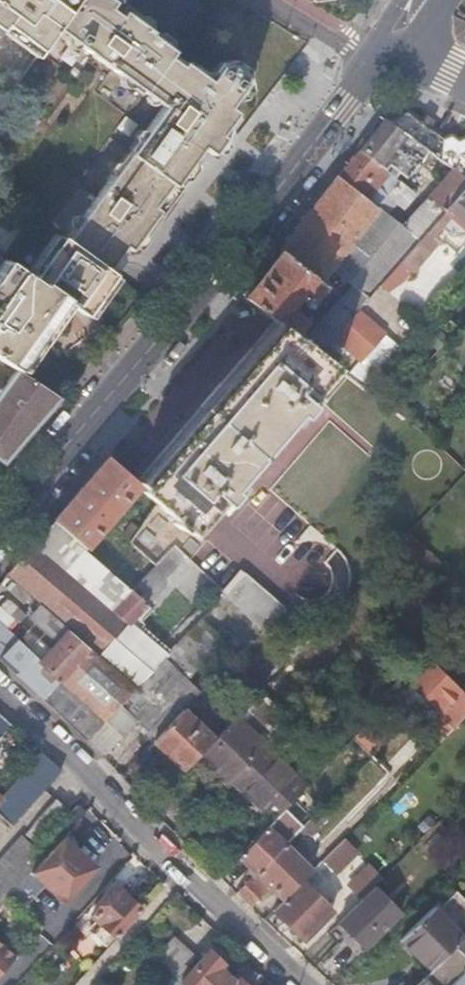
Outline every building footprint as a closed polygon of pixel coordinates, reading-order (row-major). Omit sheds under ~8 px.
[(2,22),(39,48),(54,27),(73,0),(0,0),(0,25),(2,22)] [(54,27),(159,104),(64,235),(93,257),(106,266),(125,242),(130,246),(137,244),(153,222),(158,221),(176,196),(124,160),(192,68),(183,61),(179,65),(166,56),(171,49),(148,31),(150,28),(121,8),(117,14),(107,6),(111,0),(73,0),(54,27)] [(218,64),(214,68),(235,85),(242,75),(242,72),(227,62),(218,64)] [(206,78),(192,68),(124,160),(176,196),(199,163),(199,157),(192,153),(200,142),(210,150),(222,134),(218,131),(235,108),(228,103),(239,88),(235,85),(214,68),(206,78)] [(235,85),(239,88),(243,82),(242,75),(235,85)] [(384,117),(428,149),(464,176),(464,133),(459,135),(453,130),(445,136),(430,125),(433,121),(425,115),(422,119),(407,107),(384,117)] [(384,117),(359,148),(394,176),(400,169),(408,175),(428,149),(384,117)] [(339,173),(379,204),(420,237),(430,226),(448,205),(464,185),(464,176),(428,149),(408,175),(402,182),(394,176),(359,148),(339,173)] [(400,169),(394,176),(402,182),(408,175),(400,169)] [(339,173),(280,248),(320,279),(349,242),(379,204),(339,173)] [(420,237),(404,256),(412,262),(415,265),(440,236),(434,231),(441,223),(453,234),(464,232),(464,185),(448,205),(430,226),(420,237)] [(379,204),(349,242),(353,245),(335,268),(354,283),(369,295),(395,266),(404,256),(420,237),(379,204)] [(0,261),(0,356),(13,364),(62,296),(82,311),(112,270),(106,266),(93,257),(64,235),(60,232),(30,272),(5,254),(0,261)] [(280,248),(244,293),(276,318),(281,321),(296,333),(307,319),(290,305),(294,299),(297,295),(303,300),(305,301),(308,301),(325,282),(320,279),(280,248)] [(404,256),(395,266),(402,273),(412,262),(404,256)] [(354,283),(337,303),(352,315),(369,295),(354,283)] [(297,295),(294,299),(300,304),(303,300),(297,295)] [(337,303),(305,340),(320,352),(352,315),(337,303)] [(276,318),(137,481),(139,483),(142,485),(143,486),(141,488),(155,500),(174,516),(172,519),(180,525),(182,523),(192,532),(222,497),(231,505),(241,493),(232,486),(259,455),(260,456),(263,453),(261,452),(297,410),(306,418),(317,406),(308,398),(337,364),(320,352),(305,340),(296,333),(281,321),(276,318)] [(374,368),(397,346),(388,336),(364,358),(374,368)] [(38,420),(59,394),(16,366),(4,382),(0,380),(0,392),(38,420)] [(4,460),(38,420),(0,392),(0,457),(4,460)] [(137,481),(107,455),(52,519),(84,547),(139,483),(137,481)] [(84,547),(52,519),(34,539),(112,606),(130,585),(84,547)] [(166,551),(130,585),(147,601),(164,584),(164,576),(178,562),(166,551)] [(242,570),(222,589),(226,593),(245,573),(242,570)] [(130,585),(112,606),(129,621),(147,601),(130,585)] [(0,625),(0,657),(44,698),(61,679),(90,647),(41,603),(29,616),(56,642),(40,660),(0,625)] [(225,639),(202,618),(190,631),(213,651),(225,639)] [(213,651),(190,631),(168,655),(164,658),(187,679),(213,651)] [(122,703),(136,688),(90,647),(61,679),(106,719),(108,717),(122,703)] [(431,656),(409,678),(455,723),(464,713),(464,689),(431,656)] [(156,736),(196,695),(199,691),(187,679),(164,658),(136,688),(122,703),(108,717),(106,719),(87,739),(89,740),(104,756),(125,734),(139,719),(156,736)] [(44,698),(87,739),(106,719),(61,679),(44,698)] [(235,715),(246,703),(237,693),(216,714),(216,715),(225,725),(235,715)] [(198,720),(210,708),(196,695),(156,736),(154,739),(168,753),(162,760),(177,775),(195,758),(198,753),(215,736),(198,720)] [(216,715),(216,714),(210,708),(198,720),(215,736),(225,725),(216,715)] [(0,712),(0,735),(11,722),(0,712)] [(229,777),(263,742),(235,715),(225,725),(215,736),(198,753),(213,768),(215,769),(218,765),(229,777)] [(266,739),(263,742),(229,777),(227,779),(271,821),(273,819),(308,782),(298,771),(301,768),(278,745),(275,748),(266,739)] [(31,765),(49,782),(61,768),(42,750),(31,765)] [(209,772),(213,768),(198,753),(195,758),(209,772)] [(14,822),(49,782),(31,765),(4,796),(0,792),(0,810),(14,822)] [(227,779),(229,777),(218,765),(215,769),(226,780),(227,779)] [(38,842),(69,807),(58,797),(35,822),(35,823),(27,832),(38,842)] [(64,835),(84,813),(78,805),(44,842),(51,849),(64,835)] [(284,830),(273,819),(271,821),(268,824),(240,853),(258,871),(286,842),(301,826),(294,820),(284,830)] [(306,831),(301,826),(286,842),(258,871),(237,892),(251,905),(271,884),(276,888),(304,859),(308,855),(303,850),(299,854),(291,846),(306,831)] [(0,861),(0,906),(24,879),(31,871),(46,855),(24,834),(0,861)] [(92,861),(64,835),(51,849),(46,855),(31,871),(52,890),(64,901),(83,880),(79,876),(92,861)] [(354,851),(342,838),(325,855),(336,868),(354,851)] [(304,859),(276,888),(284,896),(302,878),(312,867),(304,859)] [(368,864),(349,883),(361,895),(380,876),(368,864)] [(332,907),(302,878),(284,896),(274,906),(304,935),(332,907)] [(373,885),(328,931),(341,944),(352,932),(365,945),(400,911),(373,885)] [(118,886),(92,915),(101,923),(93,932),(106,944),(140,906),(118,886)] [(398,942),(427,971),(464,933),(464,904),(450,889),(398,942)] [(171,931),(152,951),(178,975),(197,955),(171,931)] [(427,971),(413,984),(447,984),(464,967),(464,933),(427,971)] [(0,942),(0,974),(16,957),(0,942)] [(227,974),(220,967),(224,962),(209,949),(182,980),(188,984),(217,984),(227,974)] [(447,984),(464,984),(464,967),(447,984)] [(239,977),(235,981),(227,974),(217,984),(248,984),(239,977)]
